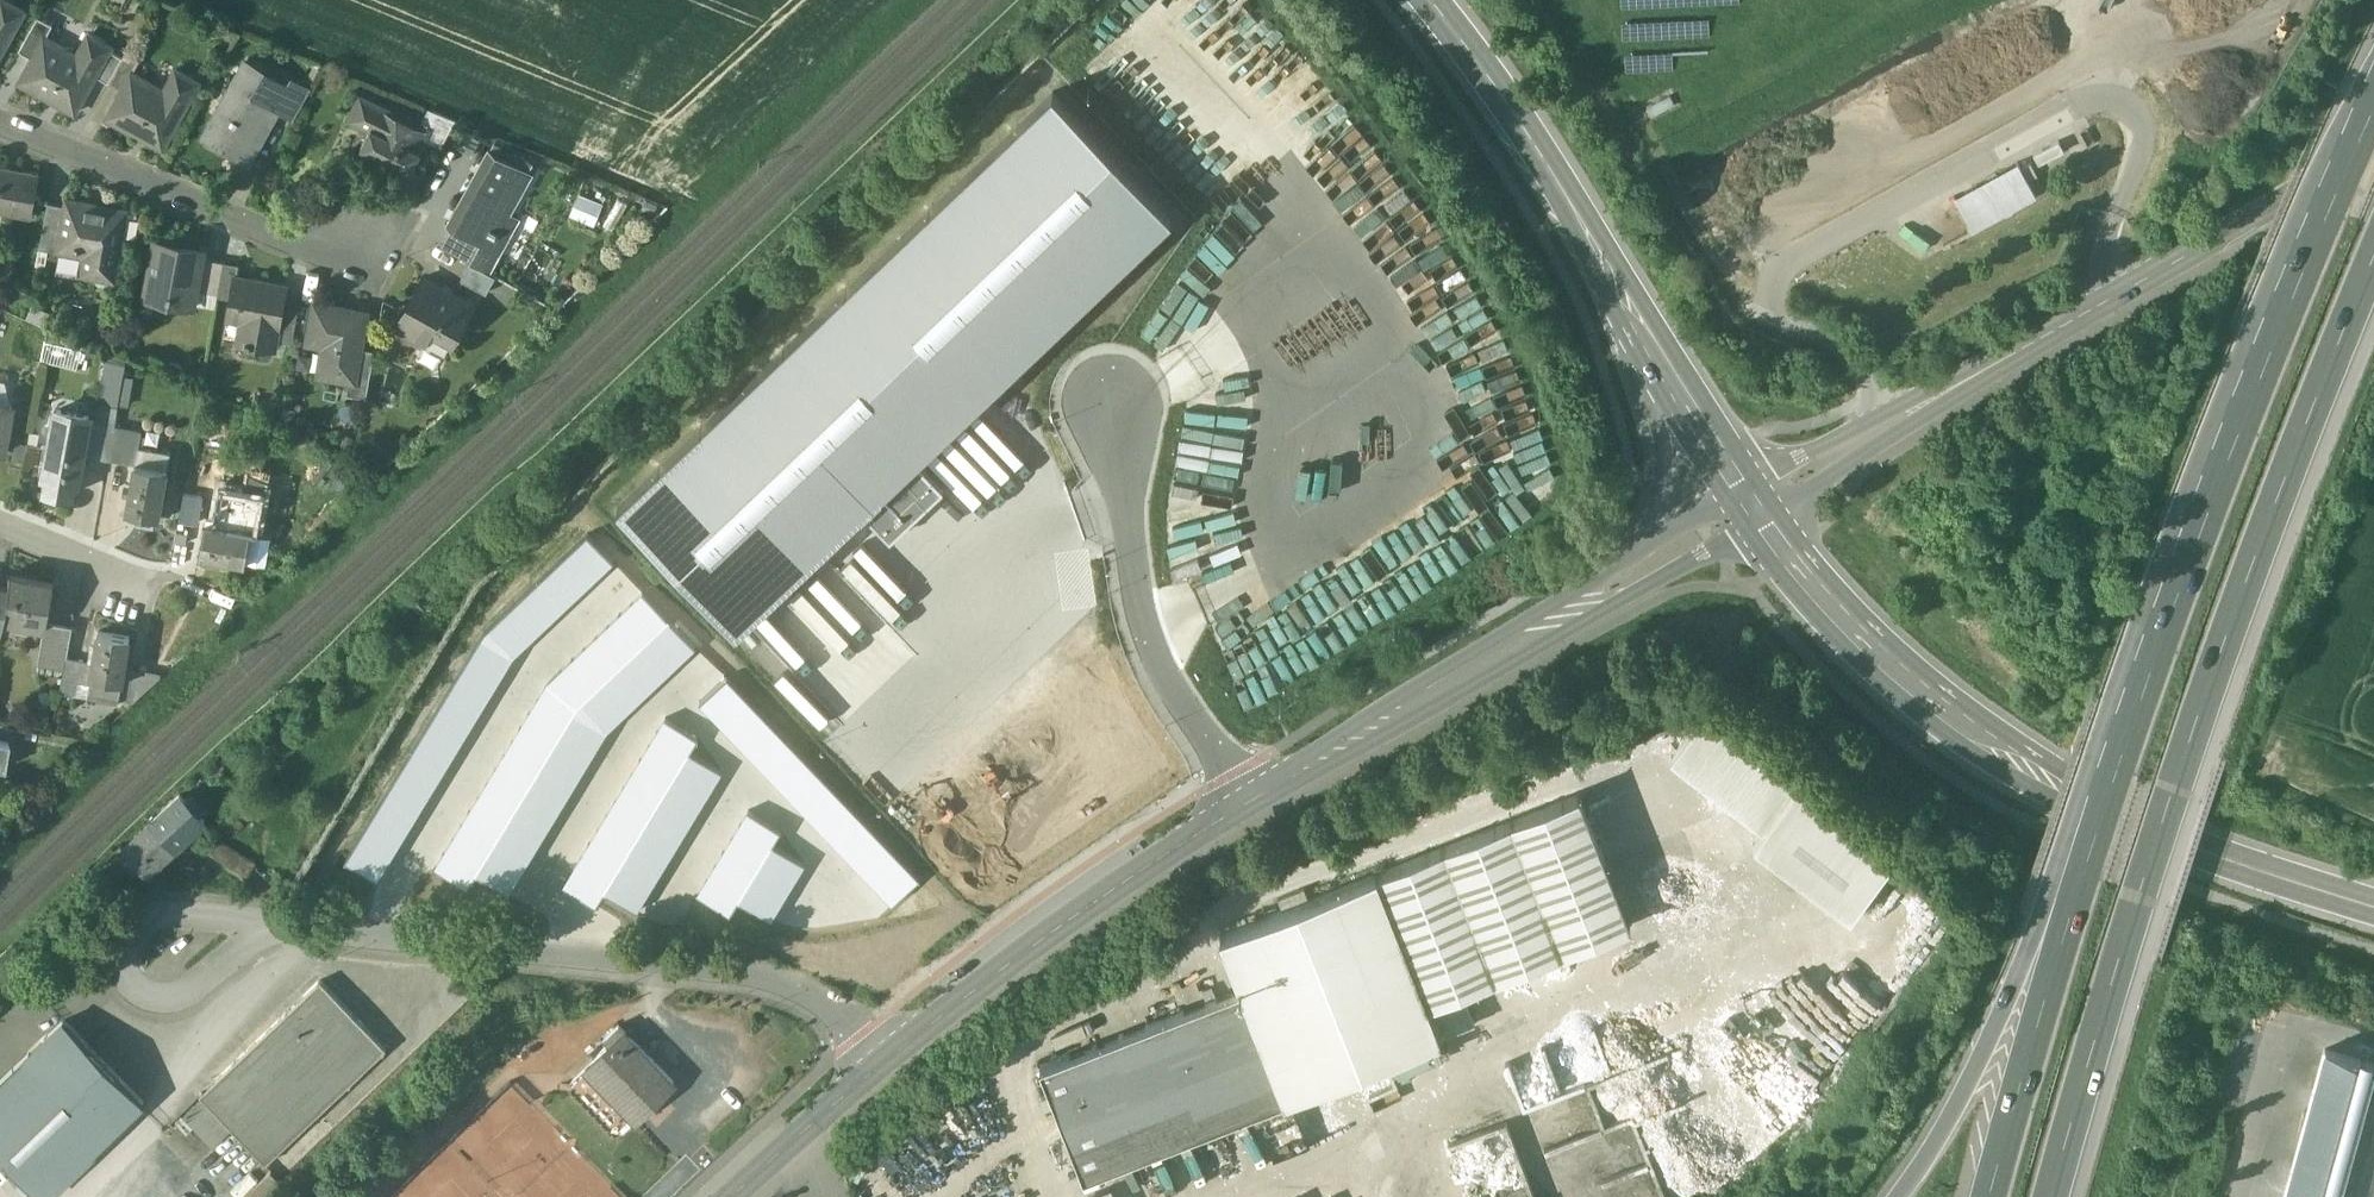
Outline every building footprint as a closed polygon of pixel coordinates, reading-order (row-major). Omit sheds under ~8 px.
[(25,11),(6,0),(1,0),(0,1),(0,56),(25,11)] [(38,16),(20,50),(33,57),(34,58),(45,38),(46,37),(53,24),(38,16)] [(64,47),(46,37),(45,38),(34,58),(33,57),(19,82),(76,113),(112,46),(88,33),(76,55),(64,48),(64,47)] [(125,52),(109,82),(122,89),(132,72),(133,73),(140,60),(125,52)] [(288,85),(245,61),(218,110),(229,116),(228,117),(235,122),(222,146),(250,161),(270,125),(269,124),(278,109),(290,86),(288,85)] [(133,73),(132,72),(122,89),(107,117),(162,147),(198,82),(176,69),(160,98),(146,90),(150,82),(133,73)] [(310,89),(291,79),(288,85),(290,86),(278,109),(294,118),(310,89)] [(916,460),(1174,213),(1056,89),(619,505),(737,629),(864,509),(916,460)] [(421,124),(361,95),(349,119),(371,130),(355,164),(402,186),(425,139),(430,128),(421,124)] [(456,119),(429,108),(421,124),(430,128),(425,139),(441,147),(456,119)] [(2059,140),(2034,154),(2039,164),(2065,150),(2059,140)] [(530,170),(489,148),(447,225),(451,227),(468,236),(469,235),(476,223),(491,232),(490,234),(498,238),(499,237),(506,241),(519,217),(507,211),(530,170)] [(2018,162),(1955,197),(1973,230),(2036,195),(2018,162)] [(0,167),(0,211),(31,217),(39,175),(0,167)] [(106,211),(93,209),(94,204),(68,199),(67,206),(60,241),(62,242),(74,244),(73,250),(75,251),(86,253),(82,273),(96,276),(96,279),(98,283),(103,284),(109,281),(109,278),(114,279),(126,213),(106,210),(106,211)] [(67,206),(48,203),(39,249),(60,253),(62,242),(60,241),(67,206)] [(482,242),(469,235),(468,236),(451,227),(441,247),(470,263),(482,242)] [(1513,400),(1523,394),(1512,376),(1513,364),(1446,247),(1446,258),(1435,239),(1422,246),(1422,262),(1435,285),(1434,296),(1411,309),(1476,423),(1486,417),(1493,417),(1494,401),(1501,414),(1501,431),(1514,424),(1517,430),(1506,435),(1485,435),(1484,462),(1546,463),(1546,447),(1526,411),(1525,418),(1512,418),(1513,400)] [(203,249),(157,241),(148,288),(168,292),(167,300),(193,305),(196,289),(202,258),(203,249)] [(224,262),(202,258),(196,289),(218,293),(224,262)] [(240,265),(224,262),(218,293),(217,296),(232,299),(236,277),(237,277),(240,265)] [(495,277),(470,263),(461,279),(486,293),(495,277)] [(237,277),(236,277),(232,299),(228,317),(249,321),(245,343),(275,349),(278,330),(277,330),(283,300),(284,301),(286,286),(237,277)] [(473,305),(424,278),(396,327),(428,344),(434,332),(452,342),(473,305)] [(1171,313),(1152,305),(1140,334),(1169,345),(1181,316),(1201,324),(1212,296),(1183,284),(1171,313)] [(284,301),(283,300),(277,330),(278,330),(294,333),(300,304),(284,301)] [(368,315),(344,310),(345,308),(315,302),(308,342),(336,347),(331,377),(350,380),(351,379),(355,380),(361,348),(368,315)] [(73,363),(77,345),(44,338),(40,357),(73,363)] [(375,350),(361,348),(355,380),(351,379),(350,380),(348,394),(366,397),(375,350)] [(118,401),(101,398),(97,424),(113,428),(118,401)] [(0,403),(0,446),(8,403),(7,402),(7,404),(0,403)] [(87,417),(57,411),(53,429),(55,429),(55,430),(82,435),(82,434),(84,435),(84,433),(87,417)] [(113,428),(97,424),(95,434),(91,456),(108,459),(113,428)] [(141,433),(113,428),(108,459),(135,464),(135,463),(138,447),(141,433)] [(82,435),(55,430),(55,429),(53,429),(43,489),(71,495),(81,454),(84,435),(82,434),(82,435)] [(1172,574),(1246,552),(1246,548),(1234,510),(1236,487),(1230,466),(1218,469),(1207,432),(1202,499),(1182,505),(1180,501),(1182,477),(1200,479),(1201,465),(1192,464),(1194,469),(1186,468),(1175,431),(1168,533),(1187,534),(1189,540),(1174,544),(1172,574)] [(95,434),(84,433),(84,435),(81,454),(91,456),(95,434)] [(169,452),(138,447),(135,463),(137,463),(137,464),(164,469),(164,468),(166,468),(169,452)] [(916,460),(864,509),(891,537),(943,488),(916,460)] [(164,469),(137,464),(137,463),(135,463),(135,464),(127,511),(158,516),(166,468),(164,468),(164,469)] [(200,497),(184,494),(179,521),(196,523),(200,497)] [(209,499),(200,497),(196,523),(205,525),(206,518),(209,499)] [(227,502),(209,499),(206,518),(224,521),(227,502)] [(250,532),(205,525),(200,554),(245,562),(250,532)] [(377,880),(518,652),(615,562),(589,534),(485,632),(344,860),(377,880)] [(7,575),(5,587),(0,617),(0,619),(44,627),(47,627),(47,623),(51,600),(54,583),(7,575)] [(61,584),(54,583),(51,600),(58,601),(61,584)] [(508,892),(606,728),(695,646),(646,593),(543,691),(445,854),(508,892)] [(72,627),(47,623),(47,627),(44,627),(41,643),(42,643),(38,664),(64,669),(66,658),(72,627)] [(129,637),(99,632),(94,663),(91,677),(121,682),(129,637)] [(81,660),(66,658),(64,669),(61,691),(76,694),(78,681),(81,660)] [(94,663),(81,660),(78,681),(90,684),(91,677),(94,663)] [(121,682),(91,677),(90,684),(89,696),(118,701),(121,682)] [(894,904),(920,878),(728,678),(701,703),(894,904)] [(1798,785),(1704,714),(1672,756),(1766,828),(1798,785)] [(698,738),(666,718),(563,885),(596,905),(604,891),(636,911),(722,770),(690,751),(698,738)] [(0,740),(0,767),(4,768),(8,741),(0,740)] [(1895,858),(1798,785),(1766,828),(1754,843),(1850,917),(1895,858)] [(1580,793),(1376,872),(1428,1004),(1632,925),(1580,793)] [(180,795),(152,822),(177,848),(205,821),(199,814),(204,809),(192,797),(187,802),(180,795)] [(749,811),(697,895),(729,914),(738,900),(772,922),(806,867),(772,846),(781,831),(749,811)] [(177,848),(152,822),(124,848),(130,855),(124,860),(136,873),(142,867),(148,874),(177,848)] [(1362,829),(1350,834),(1353,844),(1366,839),(1362,829)] [(236,853),(213,839),(205,852),(228,867),(236,853)] [(255,865),(236,853),(228,867),(247,878),(255,865)] [(210,875),(186,870),(185,877),(208,882),(210,875)] [(1376,872),(1221,933),(1242,986),(1286,1098),(1286,1099),(1442,1038),(1428,1004),(1376,872)] [(321,980),(200,1095),(266,1164),(387,1049),(321,980)] [(1242,986),(1041,1064),(1084,1176),(1286,1098),(1242,986)] [(0,1084),(0,1160),(37,1196),(46,1196),(143,1104),(66,1022),(0,1084)] [(619,1025),(609,1035),(615,1041),(625,1032),(619,1025)] [(675,1083),(625,1032),(615,1041),(610,1046),(595,1061),(637,1106),(661,1084),(667,1090),(675,1083)] [(609,1035),(604,1039),(610,1046),(615,1041),(609,1035)] [(2325,1049),(2284,1196),(2373,1196),(2373,1063),(2325,1049)] [(637,1106),(595,1061),(584,1071),(633,1123),(667,1090),(661,1084),(637,1106)] [(1614,1086),(1593,1088),(1598,1125),(1619,1122),(1614,1086)] [(1086,1196),(1116,1196),(1112,1186),(1086,1196)]
